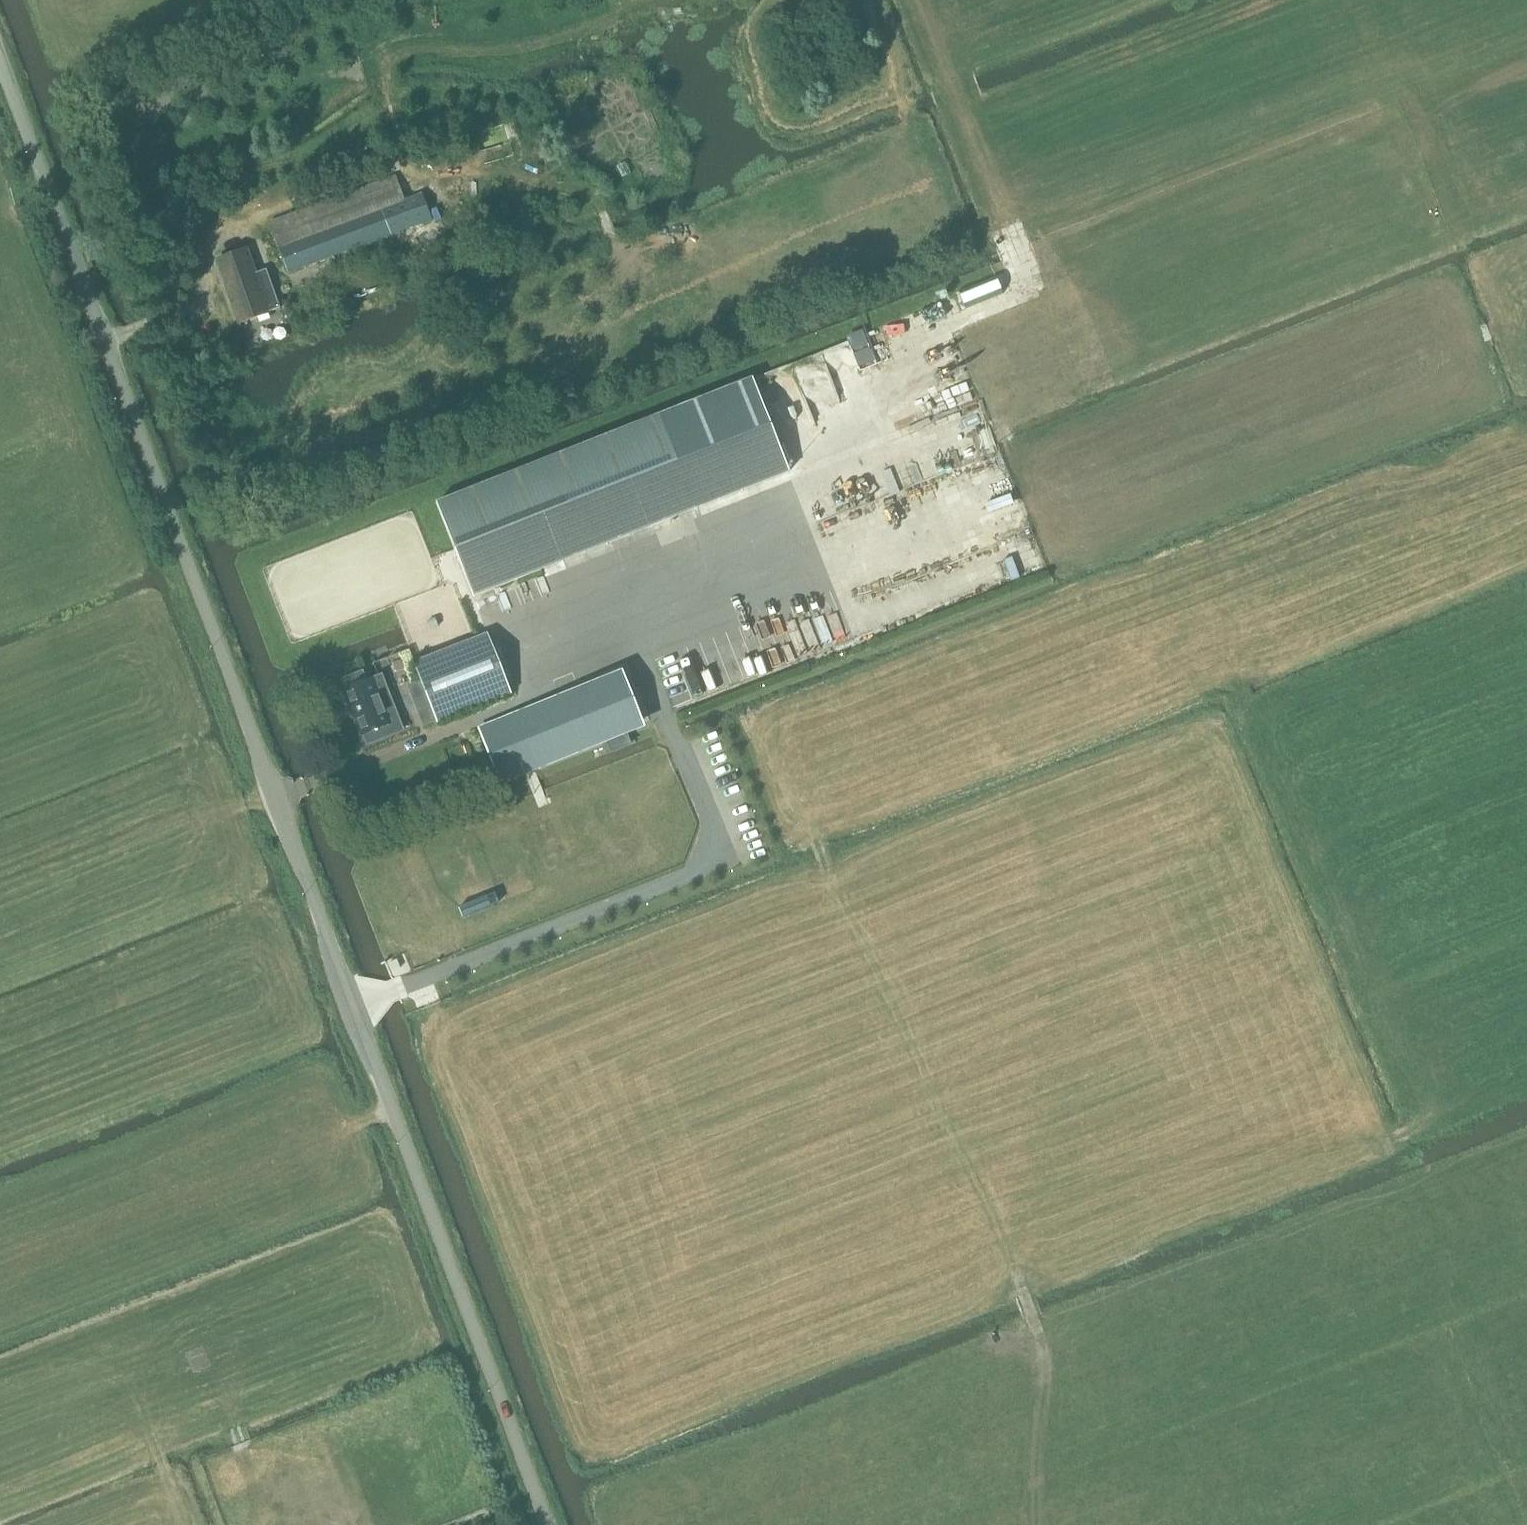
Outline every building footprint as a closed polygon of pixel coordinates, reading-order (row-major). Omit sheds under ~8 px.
[(397,175),(270,222),(289,273),(393,234),(432,220),(422,193),(406,199),(397,175)] [(248,248),(215,260),(239,324),(281,309),(267,269),(257,273),(248,248)] [(754,378),(437,503),(474,597),(791,472),(754,378)] [(513,694),(504,670),(489,635),(415,664),(439,724),(513,694)] [(364,671),(341,679),(345,691),(344,692),(351,710),(353,709),(363,736),(367,747),(391,738),(389,732),(399,728),(395,716),(380,678),(368,682),(364,671)] [(622,671),(478,728),(501,785),(644,728),(622,671)]
